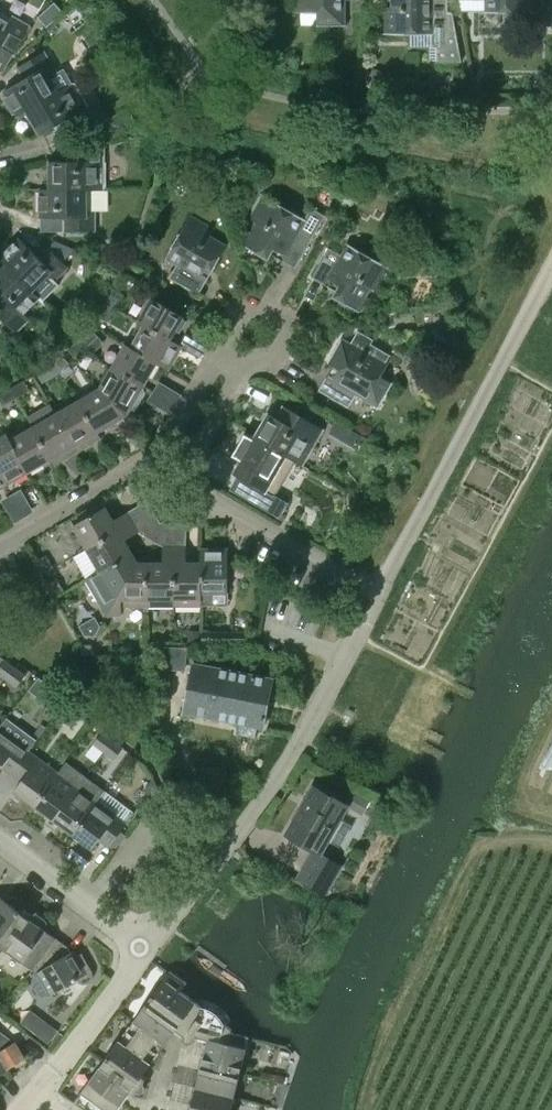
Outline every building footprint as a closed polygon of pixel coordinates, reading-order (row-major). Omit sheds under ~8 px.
[(295,13),(317,13),(317,26),(344,26),(345,0),(295,0),(295,13)] [(436,48),(435,62),(460,62),(455,34),(453,33),(447,33),(447,0),(392,0),(392,7),(383,7),(382,34),(431,35),(430,48),(436,48)] [(523,13),(535,12),(535,0),(459,0),(462,12),(485,12),(485,13),(504,13),(504,23),(523,23),(523,13)] [(54,2),(37,18),(46,27),(63,12),(54,2)] [(2,47),(14,54),(31,25),(0,7),(0,51),(2,47)] [(66,88),(45,51),(16,68),(24,80),(4,91),(7,97),(3,99),(13,115),(17,113),(18,116),(26,112),(66,88)] [(96,120),(85,102),(75,84),(66,88),(26,112),(40,136),(60,124),(67,136),(96,120)] [(98,133),(118,128),(112,117),(95,126),(98,133)] [(50,190),(88,190),(106,190),(106,168),(106,148),(73,148),(73,162),(50,162),(50,190)] [(88,190),(50,190),(41,190),(41,219),(64,219),(64,232),(97,232),(97,212),(88,212),(88,190)] [(311,207),(304,219),(263,195),(249,219),(257,224),(244,246),(268,260),(275,249),(285,255),(282,261),(295,269),(326,216),(311,207)] [(215,229),(191,215),(166,259),(178,265),(170,279),(199,296),(207,281),(202,278),(207,268),(213,271),(227,247),(210,237),(215,229)] [(40,298),(43,302),(59,286),(55,282),(69,268),(46,245),(36,255),(20,239),(0,259),(6,266),(40,298)] [(391,270),(348,245),(342,256),(329,249),(312,278),(326,286),(330,280),(340,286),(333,297),(357,312),(370,289),(378,293),(391,270)] [(423,256),(422,266),(432,268),(434,257),(423,256)] [(6,266),(0,272),(0,298),(3,302),(0,305),(0,318),(16,334),(30,320),(24,314),(40,298),(6,266)] [(106,302),(115,308),(123,294),(114,289),(106,302)] [(187,322),(182,320),(184,317),(152,298),(138,322),(144,325),(145,325),(170,340),(171,340),(176,331),(180,333),(187,322)] [(115,308),(106,302),(98,316),(108,321),(115,308)] [(145,325),(144,325),(131,348),(157,363),(168,370),(182,347),(180,346),(180,345),(171,340),(170,340),(145,325)] [(78,340),(86,348),(98,337),(90,329),(78,340)] [(341,338),(327,362),(338,369),(332,379),(328,377),(320,391),(349,408),(356,395),(379,408),(393,384),(382,378),(393,358),(369,344),(365,352),(341,338)] [(86,348),(78,340),(68,349),(76,358),(86,348)] [(144,387),(157,363),(131,348),(125,345),(112,368),(144,387)] [(49,366),(58,374),(70,363),(62,355),(52,365),(49,366)] [(58,374),(49,366),(37,373),(43,383),(58,374)] [(99,390),(128,416),(130,412),(134,412),(141,401),(138,398),(144,387),(112,368),(99,390)] [(11,388),(16,398),(30,390),(24,380),(11,388)] [(171,414),(183,393),(160,380),(148,401),(171,414)] [(11,388),(0,394),(0,400),(3,405),(16,398),(11,388)] [(128,416),(99,390),(78,402),(97,434),(98,433),(117,422),(128,416)] [(78,402),(56,415),(78,452),(101,438),(98,433),(97,434),(78,402)] [(55,465),(78,452),(56,415),(55,415),(50,406),(27,419),(33,428),(51,459),(55,465)] [(288,456),(287,458),(302,467),(324,430),(284,406),(277,418),(269,413),(254,438),(288,456)] [(351,432),(335,423),(329,434),(344,443),(351,432)] [(29,472),(51,459),(33,428),(10,441),(10,442),(29,472)] [(277,476),(287,458),(288,456),(254,438),(247,433),(233,457),(252,469),(246,480),(249,482),(242,496),(290,525),(299,510),(267,491),(277,476)] [(29,472),(10,442),(10,441),(7,435),(0,439),(0,475),(6,486),(29,472)] [(23,490),(5,500),(16,520),(35,510),(23,490)] [(74,526),(88,549),(134,522),(129,512),(114,521),(106,507),(74,526)] [(140,532),(134,522),(88,549),(101,571),(133,553),(125,540),(140,532)] [(164,563),(149,563),(148,607),(175,607),(175,600),(176,600),(175,545),(164,545),(164,563)] [(186,545),(175,545),(176,600),(175,600),(175,607),(201,607),(201,600),(201,563),(186,563),(186,545)] [(212,596),(212,593),(228,593),(228,549),(201,549),(201,563),(201,600),(209,600),(212,596)] [(108,615),(138,562),(133,553),(101,571),(86,580),(101,603),(108,615)] [(138,562),(108,615),(122,615),(122,607),(148,607),(149,563),(139,563),(138,562)] [(85,635),(95,636),(101,626),(95,616),(79,626),(85,635)] [(203,632),(203,643),(213,643),(228,643),(228,633),(203,632)] [(16,668),(5,660),(0,666),(0,673),(8,679),(16,668)] [(183,713),(216,719),(264,728),(273,679),(193,664),(183,713)] [(25,675),(16,668),(8,679),(17,686),(25,675)] [(12,775),(30,751),(29,751),(37,741),(7,719),(0,728),(0,729),(0,730),(0,771),(2,768),(12,775)] [(104,752),(113,740),(102,732),(93,744),(104,752)] [(113,740),(104,752),(114,759),(123,748),(113,740)] [(14,791),(34,806),(59,773),(30,751),(12,775),(21,782),(14,791)] [(59,773),(34,806),(53,820),(86,776),(67,762),(59,773)] [(53,820),(73,834),(105,790),(86,776),(53,820)] [(315,786),(286,835),(313,851),(299,880),(326,894),(341,867),(320,854),(348,806),(315,786)] [(108,846),(134,811),(105,790),(73,834),(93,849),(100,840),(108,846)] [(1,946),(25,915),(19,911),(24,904),(12,895),(10,895),(5,897),(2,899),(0,897),(0,948),(1,946)] [(1,946),(32,969),(55,938),(44,930),(46,927),(46,922),(46,920),(34,911),(29,918),(25,915),(1,946)] [(66,945),(55,938),(32,969),(37,973),(50,994),(76,979),(80,982),(85,983),(90,981),(92,977),(92,970),(81,952),(72,956),(66,945)] [(175,974),(170,970),(74,1102),(85,1109),(117,1109),(121,1105),(124,1101),(136,1084),(148,1068),(166,1043),(167,1042),(180,1024),(196,1002),(181,991),(186,982),(175,974)] [(198,1037),(208,1039),(228,1044),(231,1032),(232,1028),(225,1023),(222,1018),(217,1013),(212,1009),(206,1007),(201,1006),(196,1002),(180,1024),(197,1036),(198,1037)] [(46,1019),(35,1033),(50,1044),(60,1030),(46,1019)] [(11,1041),(0,1032),(0,1048),(11,1041)] [(208,1039),(202,1064),(240,1073),(249,1036),(231,1032),(228,1044),(208,1039)] [(14,1065),(23,1059),(13,1043),(0,1051),(0,1055),(9,1069),(14,1065)] [(202,1064),(196,1088),(234,1097),(240,1073),(202,1064)] [(191,1109),(231,1109),(234,1097),(196,1088),(191,1109)]
